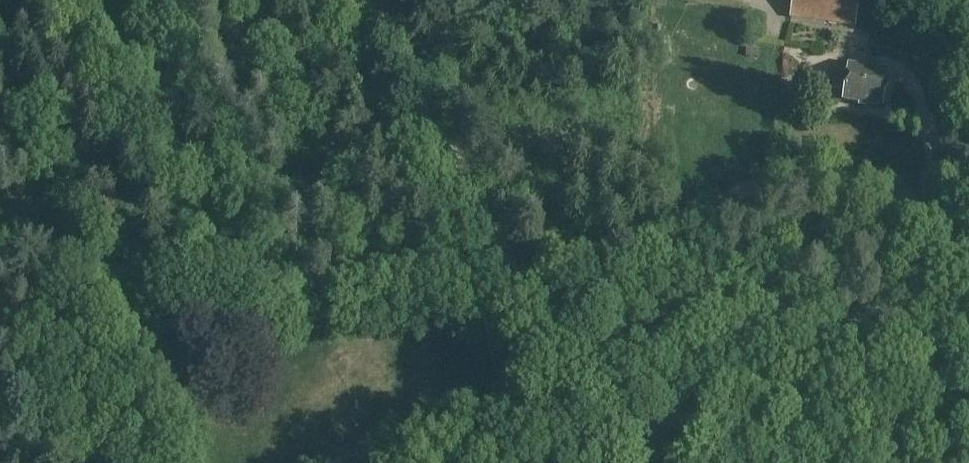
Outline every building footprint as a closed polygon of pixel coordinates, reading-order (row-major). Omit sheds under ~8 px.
[(859,0),(793,0),(790,20),(855,29),(859,0)] [(654,62),(665,61),(666,43),(654,43),(654,62)] [(831,91),(844,95),(843,102),(881,108),(886,73),(849,67),(848,76),(835,74),(831,91)]
